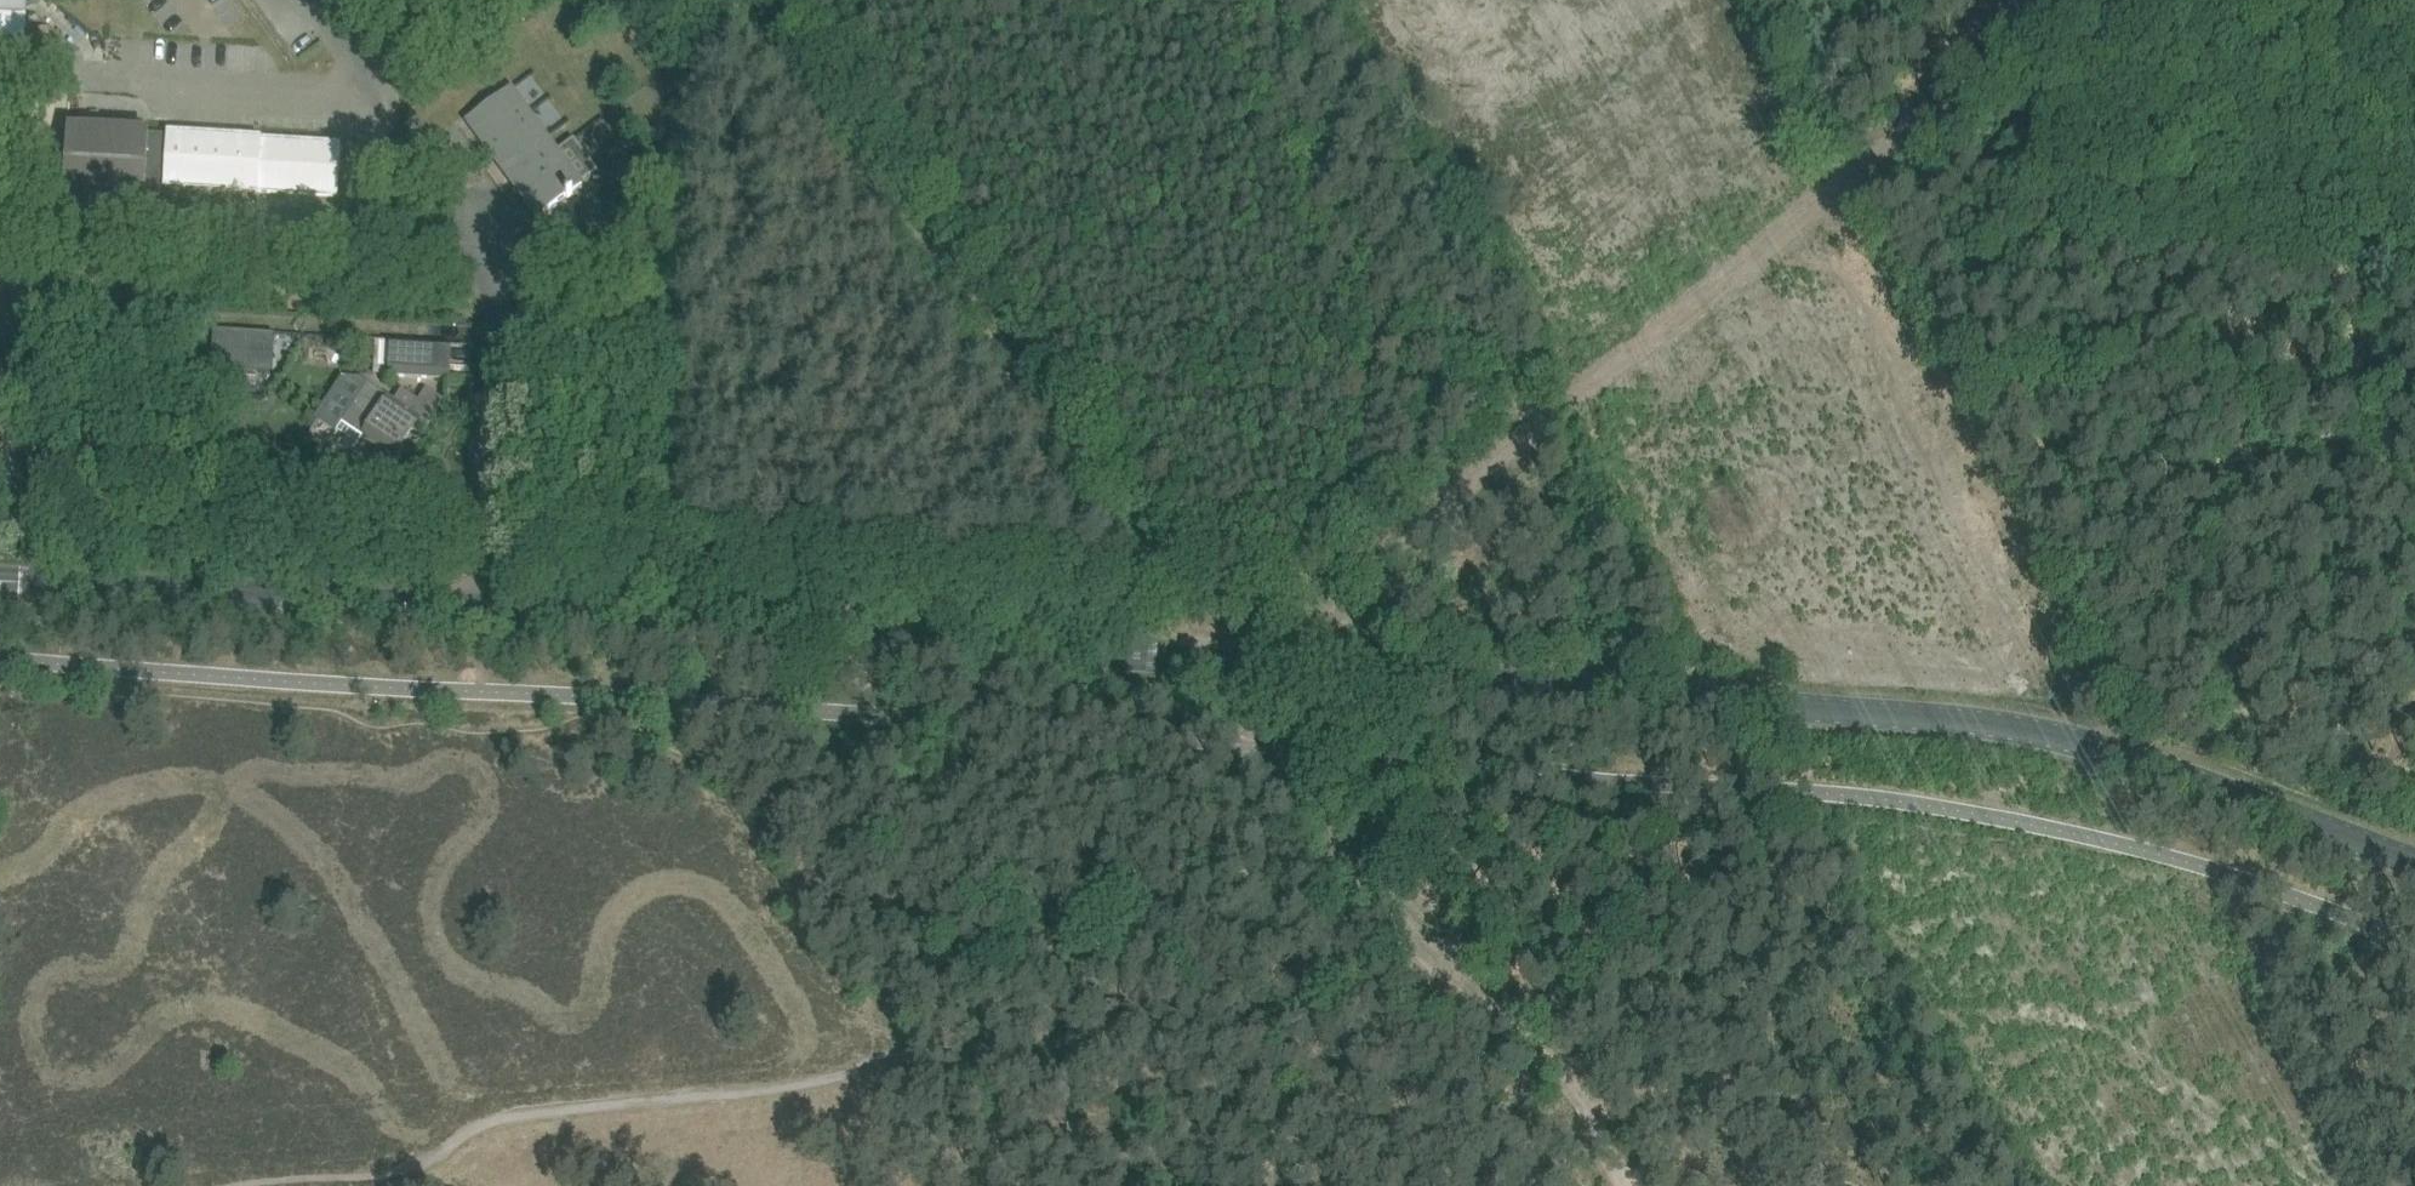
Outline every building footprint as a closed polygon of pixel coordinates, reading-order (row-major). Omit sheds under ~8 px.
[(27,17),(28,0),(0,0),(0,15),(27,17)] [(513,89),(467,122),(537,217),(583,184),(513,89)] [(145,210),(146,186),(338,197),(341,144),(69,129),(64,205),(145,210)] [(230,331),(215,330),(213,370),(227,371),(273,374),(275,334),(230,331)] [(391,375),(451,378),(453,343),(393,339),(391,375)] [(416,405),(411,412),(369,383),(337,431),(358,445),(364,437),(396,458),(409,439),(416,444),(434,417),(416,405)]
